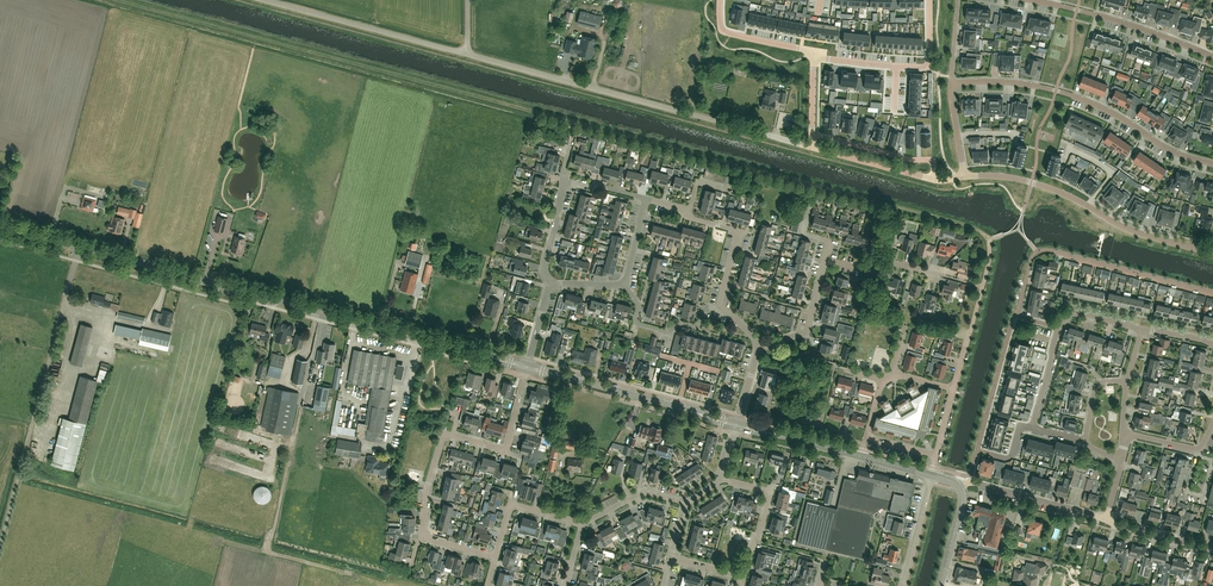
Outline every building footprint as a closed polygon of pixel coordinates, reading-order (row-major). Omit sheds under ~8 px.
[(883,9),(884,9),(895,9),(895,1),(891,1),(891,0),(884,0),(884,7),(883,7),(883,9)] [(895,9),(906,9),(906,0),(899,0),(899,1),(895,1),(895,9)] [(1108,6),(1107,7),(1111,7),(1113,7),(1113,8),(1116,9),(1117,8),(1119,0),(1109,0),(1108,6)] [(1125,0),(1119,0),(1117,8),(1123,10),(1126,0),(1125,0)] [(1145,3),(1143,7),(1140,17),(1147,19),(1149,12),(1154,14),(1154,13),(1156,4),(1151,3),(1151,5),(1145,3)] [(1165,6),(1156,4),(1154,13),(1158,14),(1156,22),(1157,22),(1157,23),(1160,24),(1161,23),(1164,24),(1167,12),(1164,11),(1165,6)] [(732,17),(731,22),(737,23),(740,24),(741,15),(747,17),(749,6),(743,5),(742,10),(734,8),(733,13),(732,13),(733,13),(732,17),(731,17),(732,17)] [(1140,17),(1143,7),(1137,5),(1134,14),(1140,17)] [(975,21),(976,9),(968,8),(967,14),(966,14),(965,18),(967,18),(967,20),(970,20),(969,24),(974,25),(975,21)] [(1167,12),(1164,24),(1166,25),(1167,26),(1169,27),(1171,26),(1173,18),(1177,19),(1177,21),(1179,12),(1180,10),(1171,8),(1170,13),(1167,12)] [(975,21),(978,21),(978,25),(982,26),(983,10),(976,9),(975,21)] [(983,10),(982,26),(986,26),(986,22),(990,22),(991,11),(983,10)] [(599,30),(602,16),(580,11),(577,24),(599,30)] [(1179,12),(1177,21),(1180,22),(1181,24),(1179,30),(1181,31),(1181,32),(1186,34),(1190,21),(1187,20),(1188,15),(1179,12)] [(1003,13),(1001,24),(998,23),(998,27),(1002,28),(1003,24),(1008,25),(1010,14),(1009,13),(1009,14),(1003,13)] [(1016,15),(1010,14),(1008,25),(1014,26),(1016,15)] [(1016,15),(1014,26),(1021,27),(1023,16),(1017,15),(1016,15)] [(1190,21),(1186,34),(1192,35),(1192,34),(1194,34),(1196,26),(1201,27),(1203,18),(1194,16),(1193,21),(1190,21)] [(1031,18),(1029,26),(1026,25),(1024,34),(1029,35),(1031,29),(1035,30),(1038,19),(1037,19),(1031,18)] [(1044,20),(1038,19),(1035,30),(1042,32),(1044,20)] [(1042,32),(1049,33),(1048,35),(1052,36),(1053,30),(1050,29),(1051,22),(1045,21),(1045,20),(1044,20),(1042,32)] [(808,22),(806,35),(814,37),(816,23),(808,22)] [(816,23),(814,37),(821,38),(823,24),(816,23)] [(823,24),(821,38),(829,39),(831,25),(823,24)] [(831,25),(829,39),(837,40),(839,26),(831,25)] [(965,38),(976,39),(976,34),(982,35),(982,28),(975,27),(975,31),(964,30),(964,35),(965,35),(965,38)] [(1210,29),(1209,31),(1202,29),(1200,37),(1207,39),(1206,41),(1212,43),(1212,30),(1210,29)] [(1098,45),(1101,34),(1100,35),(1094,33),(1091,43),(1098,45)] [(1104,35),(1101,34),(1098,45),(1106,47),(1109,37),(1106,36),(1106,37),(1104,36),(1104,35)] [(577,43),(567,40),(564,52),(574,54),(575,53),(578,54),(577,56),(591,59),(596,39),(582,35),(580,44),(577,44),(577,43)] [(1112,38),(1109,37),(1106,47),(1114,50),(1117,39),(1114,38),(1114,39),(1112,39),(1112,38)] [(976,39),(965,38),(964,41),(963,41),(963,45),(973,46),(973,50),(980,51),(981,44),(976,43),(976,39)] [(1117,39),(1114,50),(1120,52),(1123,42),(1117,40),(1117,39)] [(1137,57),(1140,47),(1140,48),(1134,45),(1130,55),(1137,57)] [(1140,47),(1137,57),(1145,60),(1148,50),(1145,48),(1145,49),(1143,49),(1144,48),(1140,47)] [(1149,50),(1148,50),(1145,60),(1151,62),(1149,67),(1154,68),(1157,58),(1153,57),(1154,53),(1148,51),(1149,50)] [(1006,71),(1007,56),(1000,55),(1000,53),(994,53),(994,61),(999,62),(999,69),(1002,69),(1002,71),(1006,71)] [(977,63),(980,64),(981,54),(974,54),(973,58),(962,57),(961,61),(962,61),(962,67),(971,68),(970,69),(976,70),(977,63)] [(1015,56),(1007,56),(1006,71),(1011,71),(1011,70),(1014,70),(1015,65),(1016,64),(1020,64),(1021,56),(1015,55),(1015,56)] [(1157,58),(1154,68),(1160,71),(1161,69),(1163,68),(1165,69),(1170,58),(1163,55),(1161,59),(1160,60),(1157,59),(1157,58)] [(1039,61),(1030,58),(1026,72),(1030,73),(1030,74),(1034,75),(1034,74),(1036,74),(1038,66),(1042,67),(1044,60),(1040,58),(1039,61)] [(1177,60),(1170,58),(1165,69),(1168,71),(1169,73),(1168,74),(1175,77),(1179,67),(1176,66),(1176,65),(1177,60)] [(1179,67),(1175,77),(1179,79),(1183,76),(1187,78),(1186,80),(1192,66),(1191,66),(1192,65),(1187,63),(1186,64),(1185,63),(1183,68),(1182,68),(1179,67)] [(1192,66),(1186,80),(1192,83),(1192,90),(1196,91),(1201,76),(1197,74),(1199,70),(1198,69),(1199,68),(1194,66),(1193,67),(1192,66)] [(836,88),(837,80),(833,79),(834,75),(834,71),(825,70),(824,84),(830,85),(830,88),(835,89),(836,88)] [(1118,70),(1116,74),(1128,78),(1130,74),(1118,70)] [(837,80),(836,88),(847,89),(848,87),(849,73),(846,72),(847,71),(842,71),(841,80),(837,79),(837,80)] [(849,73),(848,87),(855,88),(855,90),(858,90),(859,91),(860,82),(856,82),(857,74),(849,73)] [(860,82),(859,91),(864,91),(864,89),(871,89),(873,75),(871,75),(871,74),(867,73),(867,75),(865,74),(864,83),(860,82)] [(873,75),(871,89),(877,90),(877,92),(883,93),(884,84),(880,84),(880,80),(881,75),(876,74),(876,75),(873,75)] [(1207,75),(1206,80),(1205,85),(1206,86),(1204,94),(1212,97),(1212,75),(1211,76),(1210,76),(1207,75)] [(1086,89),(1090,78),(1083,76),(1079,86),(1086,89)] [(1090,78),(1086,89),(1092,91),(1096,80),(1090,78)] [(1096,80),(1092,91),(1097,93),(1102,83),(1096,80)] [(1102,83),(1097,93),(1104,96),(1108,85),(1102,83)] [(1111,100),(1118,103),(1122,92),(1124,89),(1113,84),(1110,92),(1114,94),(1111,100)] [(1155,85),(1153,89),(1158,93),(1161,88),(1155,85)] [(766,89),(763,99),(761,107),(773,110),(775,102),(774,102),(775,100),(778,101),(784,103),(787,93),(780,92),(779,94),(777,93),(777,92),(766,89)] [(1184,100),(1188,92),(1183,90),(1180,98),(1184,100)] [(1128,95),(1122,92),(1118,103),(1123,105),(1128,95)] [(1140,99),(1135,96),(1136,95),(1133,94),(1131,97),(1128,95),(1123,105),(1129,108),(1131,104),(1136,107),(1140,99)] [(995,113),(995,99),(994,99),(993,98),(990,98),(989,99),(987,99),(987,108),(983,108),(983,115),(990,116),(990,112),(995,113)] [(997,99),(995,99),(995,113),(999,113),(999,116),(1007,116),(1007,108),(1003,108),(1003,99),(1002,99),(1001,98),(998,98),(997,99)] [(964,110),(970,110),(970,113),(976,112),(976,116),(980,115),(980,105),(976,105),(976,99),(963,100),(963,103),(962,103),(962,108),(963,108),(964,110)] [(1148,104),(1145,102),(1140,99),(1136,107),(1140,109),(1137,114),(1143,118),(1149,109),(1146,107),(1148,104)] [(1019,117),(1021,103),(1021,102),(1021,101),(1016,100),(1016,101),(1016,102),(1013,102),(1012,108),(1008,107),(1008,115),(1012,116),(1019,117)] [(1211,121),(1212,112),(1212,106),(1210,106),(1211,102),(1205,100),(1205,101),(1201,118),(1211,121)] [(1029,104),(1021,103),(1019,117),(1026,118),(1026,120),(1030,120),(1032,112),(1028,112),(1029,104)] [(835,112),(826,111),(826,116),(825,116),(824,121),(825,121),(825,126),(834,127),(835,119),(840,120),(842,104),(836,104),(835,112)] [(1152,110),(1149,109),(1143,118),(1148,122),(1154,112),(1156,109),(1153,108),(1152,110)] [(1157,114),(1154,112),(1148,122),(1154,125),(1160,116),(1157,114)] [(1160,116),(1154,125),(1159,129),(1162,125),(1166,127),(1171,118),(1162,112),(1160,116)] [(856,125),(857,115),(853,114),(853,117),(843,116),(842,130),(848,131),(848,130),(852,130),(852,125),(856,125)] [(1075,129),(1080,118),(1072,114),(1066,125),(1075,129)] [(860,121),(857,134),(865,137),(868,129),(872,130),(875,119),(866,117),(865,122),(860,121)] [(1175,139),(1183,126),(1179,123),(1180,120),(1174,117),(1168,126),(1171,128),(1172,130),(1168,135),(1169,136),(1169,137),(1172,139),(1173,138),(1175,139)] [(1080,118),(1075,129),(1083,133),(1088,121),(1080,118)] [(1088,121),(1083,133),(1091,136),(1096,125),(1088,121)] [(880,141),(882,137),(883,133),(887,134),(889,126),(883,124),(882,127),(875,125),(872,139),(880,141)] [(921,138),(921,144),(921,146),(920,146),(931,146),(930,146),(930,132),(931,132),(924,132),(924,124),(916,125),(916,138),(921,138)] [(1096,125),(1091,136),(1098,140),(1104,128),(1096,125)] [(1183,126),(1175,139),(1178,141),(1177,142),(1181,144),(1181,143),(1182,143),(1187,135),(1192,138),(1194,129),(1188,126),(1187,129),(1183,127),(1183,126)] [(1212,144),(1212,135),(1208,134),(1209,130),(1201,127),(1199,135),(1203,136),(1202,141),(1212,144)] [(904,128),(901,138),(905,138),(906,147),(914,147),(914,138),(915,138),(915,131),(909,131),(909,128),(904,128)] [(890,131),(887,143),(891,144),(890,145),(894,146),(897,138),(901,139),(902,132),(898,131),(897,133),(890,131)] [(1108,148),(1110,145),(1116,135),(1110,132),(1104,141),(1107,143),(1105,146),(1108,148)] [(1121,139),(1116,135),(1110,145),(1112,147),(1110,149),(1113,151),(1115,148),(1121,139)] [(973,151),(973,162),(981,161),(980,147),(981,147),(980,137),(970,138),(970,143),(976,143),(976,151),(973,151)] [(1127,143),(1121,139),(1115,148),(1120,152),(1127,143)] [(1132,146),(1127,143),(1120,152),(1123,154),(1121,157),(1124,158),(1132,146)] [(1015,153),(1009,151),(1008,161),(1013,162),(1013,163),(1017,164),(1017,163),(1019,163),(1019,165),(1023,166),(1027,152),(1026,151),(1027,147),(1019,145),(1018,149),(1017,149),(1015,153)] [(559,156),(553,154),(554,149),(543,146),(541,153),(548,155),(546,161),(557,164),(559,156)] [(998,146),(998,149),(993,149),(993,161),(1001,161),(1001,147),(998,146)] [(984,149),(984,147),(981,147),(980,147),(981,161),(989,161),(988,149),(984,149)] [(1009,150),(1005,150),(1005,147),(1001,147),(1001,161),(1008,162),(1008,161),(1009,151),(1009,150)] [(580,149),(579,155),(572,153),(570,161),(574,162),(573,164),(579,166),(582,156),(583,152),(584,150),(580,149)] [(590,154),(586,168),(593,169),(595,159),(596,155),(593,155),(594,150),(591,150),(590,154)] [(1139,164),(1145,155),(1140,151),(1133,161),(1139,164)] [(582,156),(579,166),(586,168),(590,154),(583,152),(582,156)] [(1061,161),(1060,161),(1061,157),(1053,154),(1052,158),(1051,158),(1047,173),(1051,174),(1052,172),(1054,173),(1053,174),(1057,175),(1058,174),(1062,176),(1066,167),(1060,165),(1061,161)] [(1150,159),(1145,155),(1139,164),(1144,168),(1150,159)] [(634,164),(635,159),(627,157),(626,162),(624,167),(623,172),(626,173),(625,180),(633,182),(635,172),(631,171),(633,164),(634,164)] [(1156,162),(1150,159),(1144,168),(1149,172),(1156,162)] [(545,166),(540,165),(536,164),(535,170),(539,171),(548,173),(549,170),(555,172),(557,164),(546,161),(545,166)] [(609,179),(612,169),(608,168),(609,164),(605,163),(605,162),(602,161),(601,161),(599,169),(603,170),(601,177),(609,179)] [(1161,166),(1156,162),(1149,172),(1155,175),(1161,166)] [(649,168),(648,171),(651,172),(649,181),(657,183),(660,172),(655,171),(656,165),(650,163),(649,168)] [(1075,167),(1072,165),(1071,168),(1067,166),(1066,167),(1062,176),(1069,180),(1075,167)] [(612,169),(609,179),(616,181),(618,174),(622,175),(623,172),(624,167),(620,166),(619,171),(612,169)] [(635,172),(633,182),(641,184),(643,177),(646,178),(648,171),(649,168),(641,166),(640,173),(635,172)] [(1161,166),(1155,175),(1160,179),(1161,179),(1163,175),(1167,170),(1161,166)] [(673,169),(667,167),(665,173),(660,172),(657,183),(665,185),(668,177),(671,178),(673,169)] [(1078,169),(1075,167),(1069,180),(1076,183),(1081,173),(1077,171),(1078,169)] [(673,168),(673,169),(671,178),(674,178),(672,187),(680,189),(683,178),(678,177),(680,170),(673,168)] [(534,171),(532,179),(530,178),(530,181),(534,182),(543,185),(545,178),(542,177),(543,173),(534,171)] [(1180,188),(1184,174),(1182,173),(1182,172),(1178,171),(1178,172),(1177,172),(1175,180),(1171,178),(1168,188),(1174,190),(1176,186),(1180,188)] [(683,178),(680,189),(688,191),(691,180),(692,176),(689,175),(690,174),(685,172),(683,178)] [(101,188),(103,178),(87,174),(84,185),(90,186),(90,185),(101,188)] [(1184,174),(1180,188),(1185,189),(1183,193),(1190,195),(1194,185),(1193,184),(1193,185),(1190,184),(1190,183),(1192,176),(1191,176),(1191,175),(1187,174),(1187,175),(1184,174)] [(1085,190),(1094,177),(1091,175),(1089,177),(1086,175),(1079,185),(1085,189),(1085,190)] [(1094,177),(1085,190),(1092,194),(1098,185),(1095,182),(1097,179),(1094,177)] [(1106,186),(1110,189),(1104,196),(1104,197),(1104,198),(1106,200),(1108,200),(1110,201),(1119,190),(1115,187),(1117,185),(1112,180),(1106,186)] [(1211,200),(1212,200),(1212,183),(1207,182),(1207,185),(1204,184),(1204,183),(1197,181),(1195,188),(1202,190),(1203,187),(1206,188),(1205,189),(1210,191),(1208,199),(1211,200)] [(533,186),(529,185),(525,184),(524,187),(542,191),(543,185),(534,182),(533,186)] [(524,187),(524,190),(523,191),(524,192),(528,193),(529,192),(529,191),(531,192),(530,195),(528,194),(527,198),(535,201),(536,196),(540,198),(542,191),(524,187)] [(715,193),(706,190),(705,191),(704,191),(703,194),(704,194),(704,197),(714,200),(715,200),(716,195),(721,197),(722,193),(715,191),(715,193)] [(1122,192),(1119,190),(1110,201),(1112,203),(1112,204),(1114,206),(1115,206),(1116,206),(1122,199),(1125,202),(1130,195),(1125,191),(1122,192)] [(581,194),(579,202),(589,204),(589,203),(590,199),(595,201),(595,197),(591,196),(590,197),(581,194)] [(1145,200),(1134,194),(1129,202),(1134,204),(1130,212),(1131,213),(1131,214),(1133,215),(1134,215),(1137,216),(1143,203),(1145,200)] [(84,197),(81,208),(93,212),(96,200),(84,197)] [(714,200),(704,197),(702,204),(713,207),(714,202),(719,204),(720,201),(715,200),(714,200)] [(614,207),(624,210),(626,203),(616,200),(615,205),(610,204),(609,207),(614,208),(614,207)] [(589,204),(579,202),(577,209),(587,211),(587,210),(588,206),(593,208),(593,204),(589,203),(589,204)] [(1143,203),(1137,216),(1139,217),(1139,218),(1142,219),(1143,219),(1144,219),(1147,213),(1148,212),(1149,211),(1152,213),(1155,205),(1150,202),(1148,203),(1147,205),(1143,203)] [(732,203),(730,208),(727,219),(734,221),(737,210),(733,209),(734,204),(732,203)] [(745,207),(744,212),(741,223),(748,225),(751,214),(746,213),(748,208),(749,208),(750,204),(746,203),(745,207)] [(713,207),(702,204),(700,211),(711,214),(712,209),(717,211),(718,208),(713,207)] [(738,205),(737,210),(734,221),(741,223),(744,212),(740,211),(741,206),(738,205)] [(128,217),(130,209),(118,206),(117,214),(128,217)] [(1165,225),(1168,211),(1161,209),(1162,207),(1158,206),(1155,214),(1159,215),(1157,223),(1158,223),(1158,224),(1161,225),(1162,224),(1165,225)] [(614,207),(614,208),(613,212),(608,211),(607,214),(612,215),(612,214),(622,217),(624,210),(614,207)] [(128,217),(134,219),(136,212),(137,212),(137,210),(130,208),(130,209),(128,217)] [(591,215),(592,211),(587,210),(587,211),(577,209),(575,215),(575,216),(585,218),(585,217),(586,213),(591,215)] [(819,228),(822,215),(818,214),(819,211),(813,209),(812,215),(814,216),(812,226),(819,228)] [(267,214),(258,211),(256,217),(265,220),(267,214)] [(1168,211),(1165,225),(1167,226),(1168,227),(1170,227),(1171,227),(1172,227),(1174,219),(1178,220),(1181,212),(1176,211),(1176,213),(1168,211)] [(133,226),(140,227),(143,214),(137,212),(136,212),(134,219),(133,226)] [(590,218),(585,217),(585,218),(575,216),(575,215),(570,214),(568,221),(577,224),(578,223),(579,219),(589,222),(590,218)] [(612,214),(612,215),(611,219),(606,218),(606,221),(610,222),(611,221),(620,224),(622,217),(612,214)] [(826,216),(822,215),(819,228),(826,230),(830,215),(827,214),(826,216)] [(830,215),(826,230),(833,232),(835,222),(831,221),(832,216),(830,215)] [(836,219),(835,222),(833,232),(839,233),(844,215),(842,215),(840,220),(836,219)] [(847,216),(844,215),(839,233),(846,235),(847,232),(848,232),(848,229),(849,226),(845,225),(847,216)] [(109,229),(109,231),(121,234),(125,219),(113,216),(111,224),(109,223),(107,224),(106,227),(107,228),(109,229)] [(219,216),(215,230),(224,233),(228,219),(219,216)] [(1200,229),(1210,231),(1212,218),(1203,216),(1200,229)] [(509,217),(508,224),(518,226),(519,219),(509,217)] [(898,217),(896,224),(904,226),(905,222),(906,222),(907,219),(898,217)] [(582,224),(578,223),(577,224),(568,221),(566,228),(575,231),(576,230),(577,226),(581,227),(582,224)] [(611,221),(610,222),(609,226),(605,225),(604,228),(609,229),(609,228),(618,231),(620,224),(611,221)] [(540,240),(542,232),(535,230),(536,226),(528,224),(526,231),(530,232),(529,238),(540,240)] [(762,224),(760,231),(770,234),(771,229),(776,231),(777,228),(772,227),(762,224)] [(846,235),(845,241),(852,243),(857,225),(854,224),(852,230),(848,229),(848,232),(847,232),(846,235)] [(658,237),(660,227),(653,225),(651,235),(656,236),(654,241),(658,242),(659,237),(658,237)] [(860,226),(857,225),(852,243),(858,245),(861,235),(857,234),(860,226)] [(939,236),(941,228),(931,226),(929,233),(939,236)] [(667,229),(660,227),(658,237),(659,237),(663,238),(661,243),(665,243),(666,239),(665,239),(667,229)] [(683,227),(681,233),(682,233),(681,237),(685,238),(684,242),(687,243),(689,239),(688,239),(690,229),(683,227)] [(575,231),(566,228),(564,235),(573,238),(575,233),(579,234),(580,231),(576,230),(575,231)] [(672,245),(673,241),(672,241),(674,231),(667,229),(665,239),(666,239),(670,240),(668,245),(672,245)] [(691,244),(694,245),(696,241),(695,240),(697,231),(690,229),(688,239),(689,239),(692,240),(691,244)] [(681,233),(674,231),(672,241),(673,241),(677,242),(676,246),(679,247),(680,242),(679,242),(681,237),(682,233),(681,233)] [(704,233),(697,231),(695,240),(696,241),(699,242),(698,246),(701,247),(701,246),(704,247),(705,243),(702,242),(704,233)] [(760,231),(758,238),(768,241),(769,236),(778,239),(778,236),(770,234),(760,231)] [(862,231),(861,235),(858,245),(866,247),(870,232),(867,231),(866,232),(862,231)] [(900,242),(903,243),(901,249),(898,248),(910,252),(912,242),(916,243),(919,235),(910,233),(908,239),(904,238),(905,236),(902,235),(900,236),(899,240),(900,242)] [(795,241),(797,241),(796,246),(799,246),(799,247),(809,249),(811,242),(801,240),(802,237),(793,234),(793,238),(796,238),(795,241)] [(611,242),(621,245),(623,237),(613,235),(612,240),(607,239),(606,242),(611,243),(611,242)] [(235,236),(234,243),(233,246),(232,251),(235,252),(235,253),(235,254),(238,255),(239,254),(240,253),(241,254),(245,239),(235,236)] [(768,241),(758,238),(756,245),(766,248),(767,243),(776,246),(776,243),(768,241)] [(529,257),(531,249),(524,247),(525,243),(517,241),(516,247),(520,248),(519,254),(529,257)] [(611,242),(611,243),(610,247),(605,245),(604,249),(609,250),(609,249),(619,252),(621,245),(611,242)] [(933,256),(935,247),(929,245),(929,244),(920,242),(918,250),(917,254),(926,256),(926,254),(933,256)] [(955,252),(956,246),(950,245),(949,247),(945,246),(946,243),(941,242),(940,244),(939,244),(937,254),(944,256),(945,254),(949,256),(951,251),(955,252)] [(766,248),(756,245),(754,252),(759,254),(759,257),(768,259),(769,256),(764,255),(765,250),(770,252),(771,249),(766,248)] [(799,247),(799,246),(796,246),(794,245),(793,248),(798,249),(797,253),(797,254),(807,256),(809,249),(799,247)] [(609,249),(609,250),(608,254),(603,252),(602,256),(607,257),(607,256),(617,259),(619,252),(609,249)] [(568,257),(567,256),(564,255),(565,251),(562,250),(560,255),(561,255),(558,265),(566,266),(568,257)] [(409,251),(408,253),(405,262),(420,266),(423,255),(409,251)] [(576,254),(574,258),(575,259),(573,268),(580,270),(582,260),(578,259),(579,255),(580,252),(578,251),(577,254),(576,254)] [(569,252),(567,256),(568,257),(566,266),(573,268),(575,259),(574,258),(571,257),(572,253),(569,252)] [(797,254),(797,253),(792,252),(791,255),(797,256),(795,260),(795,261),(805,263),(807,256),(797,254)] [(583,256),(582,260),(580,270),(587,272),(589,262),(585,261),(586,257),(583,256)] [(606,261),(601,260),(601,263),(605,264),(605,263),(615,266),(617,259),(607,256),(607,257),(606,261)] [(654,256),(652,264),(661,266),(662,265),(663,262),(667,263),(668,260),(663,258),(663,259),(654,256)] [(745,256),(743,263),(753,266),(754,261),(759,263),(760,260),(767,262),(768,259),(759,257),(758,260),(755,259),(745,256)] [(524,275),(527,266),(520,265),(521,260),(512,258),(510,264),(514,265),(513,272),(524,275)] [(795,261),(795,260),(790,259),(790,262),(795,263),(794,267),(793,268),(799,269),(803,270),(805,263),(795,261)] [(964,270),(966,263),(958,261),(958,263),(953,262),(951,271),(958,273),(957,276),(965,278),(967,271),(964,270)] [(1036,265),(1035,267),(1037,268),(1036,271),(1047,273),(1048,268),(1057,270),(1058,264),(1062,265),(1062,262),(1059,261),(1058,263),(1054,262),(1050,261),(1049,264),(1048,266),(1038,263),(1038,264),(1036,265)] [(703,262),(702,265),(701,270),(697,269),(697,272),(700,273),(700,272),(712,275),(714,268),(709,267),(710,263),(703,262)] [(600,267),(599,269),(597,268),(595,275),(606,275),(607,271),(613,273),(615,266),(605,263),(605,264),(604,268),(600,267)] [(743,263),(742,270),(751,273),(752,268),(758,269),(758,267),(753,266),(743,263)] [(427,264),(425,271),(422,282),(428,284),(431,272),(432,265),(427,264)] [(661,266),(652,264),(650,271),(659,273),(660,272),(661,269),(665,270),(666,267),(662,265),(661,266)] [(1102,269),(1101,277),(1109,279),(1111,272),(1102,269)] [(406,270),(403,281),(409,283),(410,281),(416,282),(418,274),(406,270)] [(742,270),(740,277),(749,280),(749,279),(751,275),(755,276),(755,278),(760,279),(760,275),(751,273),(742,270)] [(659,273),(650,271),(648,278),(655,280),(658,280),(659,276),(664,277),(664,274),(660,272),(659,273)] [(1036,271),(1035,278),(1046,280),(1047,276),(1051,277),(1052,274),(1047,273),(1036,271)] [(700,272),(700,273),(699,277),(695,276),(695,279),(698,280),(699,279),(711,282),(712,275),(700,272)] [(1112,272),(1111,279),(1111,280),(1115,281),(1116,276),(1120,278),(1121,274),(1116,273),(1112,272)] [(798,275),(792,274),(792,276),(797,278),(796,282),(805,285),(807,277),(798,275)] [(853,276),(844,274),(843,277),(838,276),(836,284),(846,287),(848,282),(851,283),(853,276)] [(515,292),(518,293),(525,295),(528,284),(522,282),(523,278),(513,275),(511,285),(516,286),(515,292)] [(749,280),(740,277),(738,284),(747,287),(749,282),(754,283),(755,281),(749,279),(749,280)] [(899,293),(903,281),(894,278),(893,282),(887,280),(885,288),(891,290),(891,291),(899,293)] [(1035,278),(1033,285),(1044,287),(1045,282),(1050,284),(1054,285),(1055,282),(1046,280),(1035,278)] [(655,280),(653,286),(663,289),(663,288),(664,284),(669,286),(669,282),(665,281),(664,282),(658,280),(655,280)] [(796,282),(791,280),(790,283),(795,284),(794,289),(804,291),(805,285),(796,282)] [(409,283),(403,281),(400,289),(412,293),(416,282),(410,281),(409,283)] [(1068,294),(1070,284),(1063,282),(1060,292),(1068,294)] [(489,294),(491,285),(485,283),(482,292),(489,294)] [(918,296),(921,286),(913,283),(910,294),(918,296)] [(945,298),(950,300),(951,296),(952,296),(953,290),(956,291),(958,285),(952,283),(951,286),(943,284),(941,293),(946,294),(945,298)] [(1077,286),(1075,296),(1082,297),(1085,283),(1082,283),(1081,286),(1077,286)] [(1085,283),(1082,297),(1089,299),(1091,289),(1087,288),(1088,284),(1085,283)] [(691,291),(704,294),(705,287),(693,284),(692,289),(688,288),(688,291),(691,292),(691,291)] [(1077,286),(1070,284),(1068,294),(1075,296),(1077,286)] [(1169,291),(1170,287),(1160,284),(1158,291),(1166,293),(1167,290),(1169,291)] [(653,286),(651,294),(661,296),(661,295),(662,291),(667,293),(668,289),(663,288),(663,289),(653,286)] [(1091,289),(1089,299),(1096,300),(1099,286),(1095,286),(1095,289),(1091,289)] [(1099,286),(1096,300),(1103,302),(1105,292),(1101,291),(1102,287),(1099,286)] [(802,298),(804,291),(794,289),(789,287),(788,290),(793,291),(792,296),(802,298)] [(1032,289),(1031,296),(1041,299),(1042,294),(1047,295),(1048,293),(1032,289)] [(1115,304),(1118,289),(1117,294),(1110,293),(1107,303),(1115,304)] [(1118,289),(1115,304),(1122,306),(1124,296),(1120,295),(1121,289),(1118,289)] [(1183,291),(1176,289),(1175,296),(1180,297),(1181,294),(1182,294),(1183,291)] [(844,292),(834,290),(833,290),(831,294),(833,294),(832,298),(836,299),(834,303),(845,306),(846,299),(847,299),(848,294),(844,293),(844,292)] [(691,291),(691,292),(690,296),(686,295),(686,298),(690,299),(690,298),(702,301),(704,294),(691,291)] [(1197,294),(1190,292),(1189,299),(1194,301),(1194,297),(1196,298),(1197,294)] [(567,293),(564,301),(558,300),(556,308),(566,311),(568,304),(572,305),(575,295),(567,293)] [(105,297),(93,294),(91,302),(103,306),(110,308),(111,303),(105,301),(105,297)] [(651,294),(649,301),(659,303),(659,302),(660,298),(665,300),(666,296),(661,295),(661,296),(651,294)] [(933,309),(936,297),(927,294),(925,303),(922,302),(918,316),(921,317),(923,311),(924,311),(925,307),(933,309)] [(1197,294),(1196,298),(1195,301),(1204,303),(1206,296),(1197,294)] [(525,297),(516,295),(515,300),(519,301),(517,310),(526,312),(528,303),(523,302),(525,297)] [(583,298),(575,295),(572,305),(576,306),(576,308),(577,309),(576,313),(583,315),(583,313),(585,308),(580,307),(583,298)] [(1031,296),(1029,304),(1040,306),(1041,301),(1045,302),(1046,300),(1041,299),(1031,296)] [(1124,296),(1122,306),(1129,307),(1131,297),(1124,296)] [(1131,297),(1129,307),(1136,309),(1138,299),(1131,297)] [(1145,300),(1143,310),(1150,312),(1152,302),(1153,299),(1145,297),(1145,300)] [(495,316),(500,301),(489,298),(484,313),(495,316)] [(746,313),(749,302),(743,301),(744,298),(741,298),(740,300),(741,300),(738,311),(746,313)] [(1138,299),(1136,309),(1143,310),(1145,300),(1138,299)] [(590,304),(586,303),(585,308),(583,313),(583,315),(587,316),(589,310),(593,312),(592,317),(595,317),(596,317),(595,317),(596,312),(599,302),(591,300),(590,304)] [(649,301),(647,308),(657,310),(657,309),(658,305),(663,307),(664,303),(659,302),(659,303),(649,301)] [(754,304),(749,302),(746,313),(754,315),(757,304),(757,305),(758,302),(755,301),(754,304)] [(1165,301),(1164,306),(1163,315),(1170,316),(1172,307),(1168,307),(1169,302),(1165,301)] [(599,302),(596,312),(595,317),(596,317),(598,317),(599,313),(604,314),(603,318),(604,319),(604,320),(606,321),(607,319),(610,310),(606,309),(607,304),(599,302)] [(610,310),(607,319),(606,321),(607,321),(607,322),(609,322),(610,318),(616,320),(617,318),(620,319),(624,305),(617,303),(615,311),(610,310)] [(683,310),(695,313),(697,306),(685,303),(683,308),(680,307),(679,310),(682,310),(683,310)] [(823,312),(834,315),(835,311),(839,312),(840,308),(836,307),(825,304),(823,312)] [(1029,304),(1027,310),(1032,311),(1031,315),(1040,317),(1041,313),(1038,313),(1039,308),(1044,309),(1044,307),(1040,306),(1029,304)] [(1163,315),(1164,306),(1157,304),(1155,313),(1163,315)] [(631,307),(624,305),(620,319),(624,320),(624,322),(627,323),(631,307)] [(1172,305),(1172,307),(1170,316),(1177,318),(1179,309),(1179,306),(1172,305)] [(1182,307),(1179,306),(1179,309),(1177,318),(1184,319),(1186,310),(1182,310),(1182,307)] [(767,322),(770,311),(764,310),(765,307),(762,307),(761,309),(762,310),(759,320),(767,322)] [(657,310),(647,308),(646,315),(655,317),(657,312),(661,314),(662,310),(657,309),(657,310)] [(1193,312),(1191,321),(1197,322),(1199,313),(1196,313),(1196,308),(1193,308),(1192,312),(1193,312)] [(159,323),(170,327),(174,313),(163,310),(162,314),(154,311),(152,321),(157,323),(158,317),(161,318),(159,323)] [(683,310),(682,310),(681,315),(678,314),(677,317),(681,318),(681,317),(693,320),(695,313),(683,310)] [(775,313),(770,311),(767,322),(775,324),(778,310),(776,310),(775,313)] [(781,311),(778,310),(775,324),(782,326),(785,315),(780,314),(781,311)] [(1192,312),(1186,310),(1184,319),(1191,321),(1193,312),(1192,312)] [(144,323),(145,318),(118,311),(117,317),(144,323)] [(1209,311),(1208,316),(1204,315),(1202,324),(1203,324),(1203,325),(1206,326),(1206,325),(1209,325),(1212,316),(1212,312),(1209,311)] [(834,315),(823,312),(821,320),(832,323),(836,324),(837,320),(833,319),(834,315)] [(791,317),(785,315),(782,326),(790,328),(793,318),(794,318),(794,315),(791,314),(791,317)] [(807,327),(810,316),(805,314),(801,325),(807,327)] [(523,331),(521,331),(522,325),(516,323),(517,320),(510,318),(508,325),(513,326),(511,334),(519,337),(520,335),(522,335),(523,335),(524,332),(523,331)] [(275,331),(277,331),(275,341),(285,344),(288,334),(292,335),(294,326),(277,322),(275,331)] [(253,323),(250,332),(262,335),(261,339),(268,341),(270,334),(265,333),(267,326),(253,323)] [(81,324),(71,363),(82,366),(93,327),(81,324)] [(142,331),(116,324),(114,334),(140,340),(139,344),(168,351),(171,335),(143,328),(142,331)] [(825,328),(825,329),(824,328),(823,332),(824,332),(823,336),(835,339),(837,331),(825,328)] [(1070,328),(1069,330),(1065,329),(1061,341),(1069,343),(1071,337),(1074,338),(1077,330),(1070,328)] [(1084,332),(1077,330),(1074,338),(1078,339),(1076,345),(1075,349),(1076,349),(1075,352),(1080,354),(1081,351),(1085,339),(1082,339),(1084,332)] [(625,331),(624,335),(628,336),(628,339),(631,339),(633,333),(629,332),(625,331)] [(913,332),(909,345),(915,346),(914,350),(922,352),(923,348),(918,347),(922,334),(913,332)] [(553,333),(552,337),(551,342),(547,341),(544,352),(553,355),(556,346),(558,347),(561,335),(553,333)] [(305,336),(297,334),(293,345),(302,348),(305,336)] [(683,334),(683,336),(682,340),(681,344),(680,346),(687,348),(690,336),(683,334)] [(1085,339),(1081,351),(1088,353),(1091,343),(1094,344),(1097,336),(1090,334),(1088,340),(1085,339)] [(698,338),(690,336),(687,348),(695,350),(698,338)] [(944,336),(940,353),(935,352),(934,355),(942,358),(943,354),(949,356),(952,343),(950,342),(951,338),(944,336)] [(1104,338),(1097,336),(1094,344),(1098,346),(1096,351),(1102,353),(1105,346),(1102,345),(1104,338)] [(705,340),(698,338),(695,350),(702,352),(705,340)] [(1159,345),(1154,343),(1152,352),(1162,354),(1163,349),(1168,350),(1170,340),(1161,338),(1159,345)] [(722,339),(721,345),(719,350),(727,352),(730,341),(722,339)] [(606,340),(603,349),(610,351),(612,341),(606,340)] [(712,342),(705,340),(702,352),(709,354),(712,342)] [(1105,346),(1102,353),(1102,355),(1108,357),(1109,354),(1112,355),(1114,351),(1117,342),(1110,340),(1109,341),(1107,340),(1105,346)] [(737,343),(730,341),(727,352),(734,354),(737,343)] [(838,343),(828,341),(827,344),(821,343),(819,351),(830,353),(831,349),(836,350),(838,343)] [(327,357),(332,358),(335,344),(325,342),(323,353),(318,352),(316,361),(326,363),(327,357)] [(712,342),(709,354),(716,356),(718,350),(719,350),(721,345),(712,342)] [(1011,364),(1010,368),(1025,371),(1032,346),(1017,342),(1016,346),(1015,351),(1013,359),(1011,364)] [(1124,345),(1117,342),(1114,351),(1117,352),(1114,362),(1121,364),(1125,352),(1122,351),(1124,345)] [(1196,349),(1195,353),(1192,352),(1191,350),(1187,349),(1188,344),(1183,342),(1181,353),(1194,356),(1205,359),(1206,351),(1196,349)] [(737,343),(734,354),(741,356),(744,345),(737,343)] [(661,348),(652,346),(650,352),(660,354),(661,352),(661,348)] [(586,347),(583,355),(582,362),(593,365),(597,350),(586,347)] [(583,355),(580,354),(581,352),(573,350),(572,355),(573,356),(572,362),(581,364),(582,362),(583,355)] [(349,382),(363,385),(372,386),(366,421),(366,423),(359,422),(356,437),(360,437),(359,442),(360,437),(364,438),(364,439),(381,442),(381,441),(383,442),(385,433),(383,432),(391,389),(396,359),(355,351),(351,371),(349,382)] [(625,359),(624,363),(612,359),(609,370),(623,373),(625,366),(630,367),(630,366),(632,361),(634,352),(630,351),(627,360),(625,359)] [(923,355),(914,352),(913,356),(907,354),(903,367),(912,370),(916,357),(922,358),(923,355)] [(286,356),(273,353),(267,375),(280,378),(286,356)] [(1205,359),(1194,356),(1193,363),(1203,366),(1205,359)] [(946,365),(941,363),(942,360),(932,357),(931,361),(937,363),(934,375),(943,378),(946,365)] [(1151,358),(1149,366),(1162,369),(1162,365),(1159,364),(1160,360),(1151,358)] [(297,359),(292,382),(302,384),(307,361),(297,359)] [(636,367),(635,368),(635,367),(634,371),(635,371),(634,372),(635,372),(634,376),(641,378),(642,373),(647,375),(647,374),(648,371),(649,364),(645,363),(645,364),(640,362),(638,361),(636,367)] [(1067,362),(1066,366),(1078,370),(1076,377),(1073,376),(1073,377),(1086,381),(1088,373),(1082,371),(1084,367),(1068,362),(1067,362)] [(401,364),(398,363),(395,377),(399,378),(402,379),(405,365),(401,364)] [(266,380),(269,366),(262,364),(258,378),(266,380)] [(1192,367),(1181,364),(1180,368),(1191,371),(1190,374),(1186,373),(1185,376),(1200,380),(1201,373),(1191,370),(1192,367)] [(1162,369),(1149,366),(1147,374),(1156,376),(1157,372),(1161,373),(1162,369)] [(773,377),(775,371),(762,368),(760,374),(762,374),(759,386),(765,388),(769,376),(772,377),(773,377)] [(100,369),(97,380),(106,383),(109,371),(100,369)] [(728,381),(731,371),(724,369),(721,379),(728,381)] [(668,373),(661,371),(658,383),(665,384),(668,373)] [(1008,377),(1023,381),(1025,374),(1010,371),(1008,377)] [(466,384),(466,385),(466,386),(467,388),(469,388),(471,387),(471,386),(473,386),(472,388),(479,390),(482,376),(469,372),(466,384)] [(668,373),(665,384),(672,386),(675,374),(668,373)] [(679,388),(682,376),(675,374),(672,386),(679,388)] [(63,418),(56,443),(80,449),(98,381),(80,376),(69,419),(63,418)] [(1160,376),(1159,380),(1174,384),(1176,377),(1170,376),(1170,379),(1160,376)] [(1185,376),(1185,377),(1184,376),(1183,380),(1188,381),(1188,385),(1189,385),(1198,387),(1200,380),(1185,376)] [(495,379),(487,377),(484,388),(489,390),(487,394),(495,396),(497,388),(493,387),(495,379)] [(839,377),(837,386),(850,390),(848,396),(852,397),(854,387),(851,386),(852,381),(839,377)] [(1008,377),(1006,384),(1018,387),(1020,381),(1023,382),(1023,381),(1008,377)] [(1067,384),(1066,388),(1076,390),(1077,386),(1083,388),(1086,381),(1073,377),(1071,384),(1067,384)] [(1176,377),(1174,384),(1174,385),(1180,387),(1179,390),(1183,391),(1182,394),(1187,395),(1185,402),(1194,404),(1196,394),(1187,392),(1188,389),(1189,385),(1188,385),(1175,382),(1176,377)] [(695,392),(698,381),(691,379),(688,390),(695,392)] [(1145,380),(1144,388),(1153,390),(1154,387),(1159,388),(1160,385),(1173,388),(1174,385),(1174,384),(1159,380),(1158,383),(1155,383),(1155,382),(1145,380)] [(704,382),(698,381),(695,392),(701,394),(704,382)] [(510,391),(512,384),(504,382),(501,393),(505,394),(504,398),(512,400),(514,392),(510,391)] [(711,384),(704,382),(701,394),(708,396),(711,384)] [(871,396),(874,386),(861,383),(859,389),(855,388),(853,396),(857,397),(858,392),(871,396)] [(876,417),(873,428),(914,439),(915,435),(916,436),(925,431),(925,430),(929,431),(940,390),(928,387),(927,390),(921,394),(915,383),(907,388),(913,398),(911,400),(909,397),(894,406),(896,408),(894,410),(888,399),(880,404),(886,414),(880,418),(876,417)] [(1006,384),(1005,391),(1016,394),(1018,387),(1006,384)] [(314,403),(326,406),(329,388),(318,386),(314,403)] [(540,404),(542,398),(547,400),(550,391),(553,392),(554,388),(547,386),(546,390),(540,388),(539,392),(531,390),(528,399),(529,401),(531,401),(533,401),(536,401),(535,403),(540,404)] [(298,393),(270,387),(262,425),(290,431),(298,393)] [(731,403),(734,391),(723,388),(719,400),(731,403)] [(1066,388),(1065,392),(1068,393),(1067,401),(1081,403),(1082,395),(1075,394),(1076,390),(1066,388)] [(1153,390),(1144,388),(1142,396),(1150,398),(1150,401),(1164,405),(1165,400),(1158,398),(1159,397),(1152,395),(1153,390)] [(1002,400),(1014,403),(1016,396),(1004,393),(1002,400)] [(768,396),(758,394),(754,410),(763,412),(768,396)] [(456,404),(463,406),(465,399),(458,397),(456,404)] [(337,399),(335,423),(340,424),(343,399),(337,399)] [(1002,400),(1000,407),(1013,410),(1012,410),(1014,403),(1002,400)] [(1063,408),(1062,412),(1072,414),(1073,409),(1079,410),(1081,403),(1067,401),(1066,408),(1063,408)] [(1153,404),(1150,404),(1140,401),(1139,410),(1148,412),(1149,410),(1151,410),(1153,404)] [(831,408),(829,417),(842,420),(843,414),(847,415),(849,406),(845,405),(844,411),(831,408)] [(1190,422),(1192,413),(1186,412),(1187,409),(1177,406),(1176,410),(1174,410),(1173,414),(1181,416),(1180,419),(1190,422)] [(523,419),(533,421),(536,412),(538,413),(539,409),(531,407),(529,413),(525,412),(523,419)] [(1000,407),(999,414),(1012,417),(1013,410),(1000,407)] [(854,409),(850,408),(848,416),(852,417),(850,422),(863,426),(865,417),(853,413),(854,409)] [(474,413),(469,412),(462,410),(461,417),(465,418),(463,426),(470,427),(474,413)] [(474,413),(470,427),(477,429),(479,422),(482,423),(484,416),(474,413)] [(486,414),(483,424),(482,429),(486,430),(485,432),(492,434),(495,423),(491,422),(492,418),(491,418),(491,416),(486,414)] [(1061,422),(1060,427),(1065,428),(1075,430),(1077,422),(1070,420),(1070,416),(1063,414),(1061,422)] [(1144,418),(1137,416),(1135,416),(1134,421),(1136,421),(1135,425),(1142,426),(1144,427),(1145,423),(1149,425),(1151,417),(1145,416),(1144,418)] [(994,424),(995,424),(995,425),(1007,428),(1007,427),(1008,427),(1009,421),(1005,420),(997,418),(996,418),(994,424)] [(533,421),(523,419),(521,425),(529,427),(528,431),(535,433),(534,435),(538,436),(539,430),(536,429),(538,423),(533,421)] [(1179,421),(1172,420),(1168,419),(1167,424),(1170,425),(1170,427),(1176,429),(1175,434),(1186,437),(1188,428),(1185,427),(1185,425),(1178,423),(1179,421)] [(495,423),(492,434),(500,436),(502,429),(506,430),(509,421),(502,420),(501,424),(495,423)] [(339,432),(356,434),(357,427),(333,424),(331,436),(338,437),(339,432)] [(992,432),(993,432),(993,433),(1005,436),(1005,435),(1006,435),(1007,429),(1007,428),(995,425),(994,426),(992,432)] [(651,430),(647,429),(647,428),(641,426),(638,436),(644,437),(649,438),(651,430)] [(651,430),(649,438),(649,439),(657,441),(661,429),(659,429),(660,427),(654,426),(653,427),(652,427),(651,430)] [(57,441),(58,431),(49,430),(49,434),(51,434),(51,440),(57,441)] [(990,439),(990,440),(991,440),(990,441),(1003,444),(1003,443),(1005,437),(1005,436),(993,433),(992,434),(990,439)] [(706,441),(716,443),(717,437),(708,435),(706,441)] [(538,450),(540,443),(541,438),(532,436),(531,441),(523,439),(522,445),(538,450)] [(634,446),(636,438),(630,437),(628,444),(634,446)] [(359,442),(359,443),(338,439),(336,453),(359,457),(362,443),(359,443),(359,442)] [(1027,446),(1024,445),(1022,453),(1025,454),(1026,450),(1033,452),(1035,441),(1029,439),(1027,446)] [(565,440),(564,448),(573,449),(574,441),(565,440)] [(716,443),(706,441),(705,447),(714,449),(716,443)] [(988,447),(988,448),(1001,451),(1003,445),(1003,444),(990,441),(990,442),(988,447)] [(1042,442),(1035,441),(1033,452),(1039,453),(1042,442)] [(1056,458),(1059,459),(1060,454),(1063,443),(1057,441),(1054,452),(1057,453),(1056,458)] [(1048,444),(1042,442),(1039,453),(1045,455),(1048,444)] [(80,449),(56,443),(51,464),(74,470),(80,449)] [(1070,445),(1063,443),(1060,454),(1067,456),(1070,445)] [(1051,457),(1054,446),(1048,444),(1045,455),(1051,457)] [(538,450),(522,445),(520,452),(527,454),(527,456),(529,457),(528,461),(537,463),(539,457),(536,456),(538,450)] [(552,445),(547,473),(555,475),(556,471),(554,470),(559,447),(552,445)] [(631,447),(625,445),(622,453),(629,455),(631,447)] [(667,448),(658,445),(656,452),(665,455),(667,448)] [(1067,456),(1073,457),(1076,447),(1070,445),(1067,456)] [(714,449),(705,447),(703,453),(713,455),(714,449)] [(454,467),(459,451),(451,449),(448,459),(454,461),(452,467),(454,467)] [(1154,469),(1151,468),(1148,467),(1149,463),(1143,462),(1146,451),(1137,449),(1134,463),(1145,466),(1143,472),(1149,473),(1149,474),(1152,474),(1155,475),(1156,472),(1153,471),(1154,469)] [(762,461),(764,454),(755,452),(746,450),(744,459),(751,461),(751,462),(756,464),(757,460),(762,461)] [(459,451),(454,467),(457,468),(458,462),(463,464),(466,453),(459,451)] [(474,455),(466,453),(463,464),(468,465),(467,471),(469,472),(470,467),(474,468),(477,458),(473,457),(474,455)] [(713,455),(703,453),(702,459),(711,462),(713,455)] [(771,453),(769,461),(778,464),(777,465),(781,466),(779,474),(784,475),(786,467),(788,459),(784,458),(784,456),(771,453)] [(379,458),(369,456),(366,471),(386,474),(388,464),(381,463),(381,464),(378,463),(379,458)] [(1187,467),(1189,460),(1179,457),(1177,456),(1175,460),(1172,459),(1171,462),(1177,464),(1187,467)] [(487,469),(489,459),(483,457),(481,464),(477,463),(475,471),(479,473),(480,467),(487,469)] [(566,470),(580,472),(582,460),(568,458),(566,470)] [(983,458),(979,473),(991,476),(995,462),(983,458)] [(489,459),(487,469),(486,472),(492,474),(492,476),(496,477),(498,469),(494,468),(496,461),(489,459)] [(623,461),(614,459),(613,466),(609,465),(608,466),(608,469),(608,470),(611,471),(611,472),(620,474),(623,461)] [(795,459),(795,462),(793,462),(790,471),(792,472),(800,474),(799,478),(807,481),(810,469),(804,467),(805,462),(795,459)] [(639,477),(642,464),(633,461),(630,474),(639,477)] [(691,461),(689,462),(698,476),(700,475),(699,473),(702,471),(697,463),(694,465),(691,461)] [(689,468),(686,470),(691,478),(694,476),(695,478),(698,476),(689,462),(686,464),(689,468)] [(824,478),(829,479),(833,480),(836,471),(832,470),(831,471),(823,469),(824,464),(818,462),(816,467),(818,468),(816,473),(825,476),(824,478)] [(498,469),(496,477),(495,478),(500,479),(501,477),(507,478),(508,475),(507,475),(510,464),(503,463),(502,470),(498,469)] [(1100,469),(1078,464),(1078,465),(1070,463),(1067,476),(1073,477),(1071,485),(1090,490),(1090,488),(1093,489),(1092,493),(1090,492),(1089,495),(1084,494),(1083,501),(1097,504),(1100,495),(1099,495),(1100,491),(1097,490),(1100,480),(1097,479),(1100,469)] [(517,466),(510,464),(507,475),(514,477),(512,483),(516,484),(518,476),(515,475),(517,466)] [(1177,464),(1176,467),(1173,467),(1172,470),(1175,471),(1185,474),(1187,467),(1177,464)] [(663,474),(665,467),(658,465),(656,469),(652,468),(649,479),(657,481),(659,473),(663,474)] [(687,483),(678,469),(676,465),(673,467),(678,475),(676,477),(681,485),(684,483),(685,484),(687,483)] [(1013,470),(1006,468),(1006,469),(1002,468),(1001,475),(1004,476),(1003,479),(1010,481),(1013,467),(1013,470)] [(1019,472),(1016,471),(1016,468),(1013,467),(1010,481),(1016,483),(1019,472)] [(681,468),(678,469),(687,483),(689,481),(688,480),(691,478),(686,470),(683,472),(681,468)] [(807,501),(797,542),(862,558),(872,519),(874,519),(881,515),(878,510),(882,507),(883,509),(889,510),(899,513),(900,509),(907,511),(913,482),(859,469),(856,481),(844,478),(837,508),(807,501)] [(1175,471),(1173,477),(1183,480),(1185,474),(1175,471)] [(1027,482),(1029,475),(1019,472),(1016,483),(1022,484),(1023,480),(1027,482)] [(1142,480),(1139,479),(1140,474),(1131,472),(1128,485),(1136,487),(1136,488),(1140,489),(1142,480)] [(1149,473),(1143,472),(1142,477),(1151,480),(1152,474),(1149,474),(1149,473)] [(444,480),(443,483),(462,488),(462,487),(459,487),(459,483),(461,475),(453,473),(452,476),(451,477),(446,476),(445,480),(444,480)] [(1036,488),(1043,490),(1046,479),(1042,478),(1043,475),(1040,475),(1039,477),(1036,488)] [(1033,476),(1030,486),(1036,488),(1039,477),(1033,476)] [(1043,490),(1049,492),(1051,485),(1055,486),(1057,478),(1050,476),(1049,480),(1046,479),(1043,490)] [(1067,478),(1067,477),(1064,477),(1062,485),(1059,484),(1056,493),(1067,496),(1069,487),(1071,479),(1067,478)] [(1173,477),(1171,484),(1181,487),(1183,480),(1173,477)] [(526,479),(526,480),(519,478),(517,488),(521,489),(519,494),(518,496),(521,497),(521,496),(526,497),(531,480),(526,479)] [(531,480),(526,497),(532,499),(531,499),(534,500),(535,498),(534,498),(536,493),(540,494),(542,484),(536,482),(536,481),(531,480)] [(462,488),(443,483),(443,486),(444,486),(443,490),(460,494),(462,488)] [(1171,484),(1165,483),(1164,486),(1170,487),(1169,491),(1167,491),(1166,497),(1173,499),(1175,493),(1179,494),(1181,487),(1171,484)] [(486,484),(484,494),(501,499),(503,492),(493,489),(494,486),(486,484)] [(254,492),(253,495),(254,498),(255,500),(257,502),(260,504),(262,504),(265,504),(268,502),(270,500),(271,498),(272,495),(271,492),(270,489),(268,487),(265,486),(262,486),(260,486),(257,487),(255,489),(254,492)] [(831,504),(833,493),(834,490),(827,488),(823,501),(831,504)] [(780,491),(778,499),(793,503),(792,502),(793,499),(794,499),(795,495),(796,492),(786,489),(785,493),(780,491)] [(460,494),(443,490),(441,497),(452,499),(451,500),(460,502),(461,498),(459,498),(460,494)] [(1137,491),(1134,490),(1133,493),(1135,494),(1134,496),(1132,495),(1131,500),(1131,502),(1128,512),(1135,514),(1138,504),(1134,503),(1134,501),(1135,497),(1137,491)] [(1143,493),(1137,491),(1135,497),(1148,500),(1149,494),(1143,493)] [(482,498),(481,505),(490,507),(491,503),(499,505),(501,499),(484,494),(483,494),(482,498)] [(721,495),(716,499),(722,508),(728,505),(721,495)] [(1131,500),(1132,495),(1130,495),(1128,502),(1123,501),(1121,511),(1128,512),(1131,502),(1131,500)] [(742,512),(745,498),(738,496),(737,501),(733,500),(730,511),(737,513),(738,510),(742,512)] [(745,498),(742,512),(742,513),(746,514),(746,515),(753,517),(755,509),(751,508),(753,500),(752,500),(752,499),(747,497),(747,499),(745,498)] [(716,499),(711,502),(717,512),(722,508),(716,499)] [(793,503),(778,499),(775,507),(780,509),(780,512),(790,515),(792,507),(793,503)] [(717,512),(711,502),(705,506),(712,515),(717,512)] [(1171,504),(1170,504),(1167,503),(1165,512),(1168,513),(1165,523),(1172,524),(1175,514),(1171,513),(1172,508),(1170,507),(1171,504)] [(1178,515),(1175,514),(1172,524),(1179,526),(1180,522),(1183,523),(1188,504),(1184,503),(1183,507),(1183,508),(1182,511),(1180,510),(1178,515)] [(441,507),(440,510),(456,514),(457,511),(452,510),(453,506),(444,504),(443,507),(441,507)] [(481,505),(479,510),(478,515),(485,517),(495,519),(497,513),(489,511),(490,507),(481,505)] [(997,547),(1007,513),(976,505),(974,514),(979,515),(974,530),(981,532),(979,538),(985,540),(984,543),(985,543),(985,544),(986,544),(987,544),(997,547)] [(712,515),(705,506),(700,509),(701,512),(706,518),(706,519),(712,515)] [(654,520),(657,509),(649,507),(647,514),(644,512),(643,509),(639,510),(643,521),(648,522),(649,518),(654,520)] [(1161,513),(1162,510),(1152,507),(1151,511),(1149,518),(1159,521),(1161,513)] [(657,509),(654,520),(659,521),(658,525),(664,526),(666,518),(662,517),(664,511),(657,509)] [(456,514),(440,510),(439,512),(441,513),(440,516),(450,519),(451,515),(455,517),(456,514)] [(1193,521),(1195,514),(1187,511),(1185,520),(1190,522),(1188,528),(1198,530),(1201,521),(1195,520),(1194,521),(1193,521)] [(413,517),(413,513),(400,512),(400,517),(404,517),(403,524),(414,524),(414,518),(413,517)] [(887,518),(888,519),(886,529),(892,530),(891,531),(900,533),(903,522),(899,521),(900,517),(888,513),(887,518)] [(637,529),(637,528),(643,525),(640,519),(636,521),(632,514),(626,517),(631,527),(633,531),(637,529)] [(785,527),(786,523),(788,517),(781,515),(781,519),(773,517),(771,524),(785,527)] [(438,519),(437,522),(453,526),(454,523),(449,522),(450,519),(440,516),(440,519),(438,519)] [(495,519),(485,517),(483,523),(476,521),(475,525),(485,528),(486,524),(493,526),(495,519)] [(522,517),(521,524),(514,522),(512,530),(519,532),(518,532),(526,534),(526,533),(527,530),(530,519),(522,517)] [(631,527),(626,517),(619,521),(623,528),(619,530),(623,536),(624,538),(628,536),(627,535),(633,531),(631,527)] [(530,519),(527,530),(526,533),(530,535),(533,536),(538,537),(540,529),(535,528),(537,521),(530,519)] [(1039,534),(1042,523),(1031,520),(1026,536),(1030,537),(1032,532),(1039,534)] [(453,526),(437,522),(436,525),(438,525),(437,528),(447,531),(447,528),(452,529),(453,526)] [(692,528),(691,530),(702,533),(703,530),(708,531),(709,528),(699,526),(700,523),(695,522),(694,528),(692,528)] [(401,525),(401,529),(397,528),(397,533),(403,535),(404,536),(406,531),(413,531),(414,524),(403,524),(401,525)] [(551,536),(554,526),(548,524),(546,531),(541,530),(539,538),(544,539),(545,534),(551,536)] [(785,527),(771,524),(769,531),(777,533),(776,536),(782,538),(785,527)] [(623,536),(619,530),(616,532),(612,525),(606,528),(611,537),(617,534),(619,538),(623,536)] [(554,526),(551,536),(550,539),(554,540),(554,542),(555,544),(563,546),(566,537),(559,535),(561,527),(554,526)] [(489,543),(491,535),(484,533),(485,529),(476,527),(473,535),(479,536),(478,540),(489,543)] [(611,537),(606,528),(600,531),(604,538),(600,540),(604,546),(607,544),(605,540),(611,537)] [(702,533),(691,530),(691,532),(692,533),(691,537),(706,541),(706,538),(701,537),(702,533)] [(1082,544),(1084,536),(1080,535),(1080,533),(1075,531),(1073,537),(1068,536),(1066,543),(1070,544),(1070,543),(1077,545),(1077,543),(1082,544)] [(395,540),(396,540),(394,546),(397,547),(408,550),(410,543),(402,541),(403,535),(397,533),(396,533),(395,540)] [(651,533),(649,539),(657,541),(659,535),(651,533)] [(1099,550),(1102,538),(1095,536),(1093,545),(1089,544),(1088,550),(1094,552),(1095,549),(1099,550)] [(689,540),(688,542),(699,545),(700,542),(705,543),(706,541),(691,537),(690,541),(689,540)] [(1102,538),(1099,550),(1106,551),(1104,557),(1108,558),(1110,550),(1107,549),(1109,540),(1102,538)] [(653,548),(662,551),(664,544),(654,542),(649,540),(648,543),(654,544),(653,548)] [(1117,559),(1124,561),(1127,549),(1123,549),(1125,542),(1118,540),(1115,551),(1119,552),(1117,559)] [(699,545),(688,542),(687,545),(689,545),(688,549),(702,553),(704,547),(699,545)] [(979,548),(999,552),(1000,553),(1001,549),(969,542),(968,546),(979,548)] [(1136,557),(1139,545),(1132,543),(1129,555),(1136,557)] [(506,548),(504,555),(519,559),(521,554),(520,554),(521,552),(523,553),(525,548),(515,545),(509,544),(507,548),(506,548)] [(1146,547),(1139,545),(1136,557),(1143,559),(1141,565),(1145,566),(1148,557),(1144,556),(1146,547)] [(653,548),(645,546),(644,548),(648,549),(648,551),(650,551),(649,553),(651,554),(651,555),(660,557),(662,551),(653,548)] [(408,550),(397,547),(396,554),(390,552),(389,558),(400,561),(402,555),(406,556),(408,550)] [(980,562),(983,549),(979,548),(978,551),(960,547),(957,557),(980,562)] [(884,554),(883,559),(876,558),(875,564),(886,566),(887,561),(888,561),(888,560),(896,562),(899,551),(890,548),(889,555),(884,554)] [(1151,558),(1148,557),(1145,566),(1151,567),(1151,568),(1152,568),(1153,567),(1153,566),(1152,565),(1153,561),(1157,562),(1160,551),(1154,549),(1151,558)] [(438,570),(442,555),(438,554),(438,552),(431,550),(430,553),(429,553),(428,558),(429,558),(428,561),(433,562),(432,568),(438,570)] [(773,563),(775,557),(776,552),(767,550),(766,554),(759,552),(757,559),(767,562),(773,563)] [(593,562),(597,563),(599,557),(602,557),(603,554),(594,551),(593,554),(585,552),(583,560),(593,562)] [(1160,551),(1157,562),(1156,566),(1160,567),(1159,572),(1162,572),(1163,569),(1163,570),(1167,553),(1160,551)] [(651,555),(651,554),(649,553),(645,552),(645,555),(650,557),(649,561),(659,564),(660,557),(651,555)] [(546,554),(546,557),(545,557),(544,560),(546,561),(545,562),(547,563),(546,566),(557,569),(559,563),(551,561),(552,556),(546,554)] [(451,572),(455,557),(448,555),(446,562),(442,561),(439,571),(443,572),(445,566),(452,567),(450,572),(451,572)] [(519,559),(504,555),(502,562),(510,564),(509,568),(518,571),(519,566),(518,566),(519,559)] [(455,557),(451,572),(461,575),(464,564),(460,563),(462,559),(455,557)] [(1171,569),(1171,570),(1170,573),(1177,574),(1178,570),(1181,559),(1174,557),(1171,569)] [(798,566),(797,570),(803,571),(805,572),(812,574),(814,567),(809,565),(810,561),(800,558),(798,566)] [(767,562),(757,559),(755,566),(762,568),(761,572),(769,575),(770,575),(771,570),(765,569),(767,562)] [(1181,559),(1178,570),(1180,571),(1180,573),(1181,575),(1180,578),(1187,580),(1187,577),(1188,574),(1189,571),(1185,570),(1188,561),(1181,559)] [(593,562),(583,560),(581,567),(589,569),(588,572),(594,574),(596,567),(592,566),(593,562)] [(1188,574),(1187,577),(1192,578),(1193,576),(1193,573),(1200,575),(1204,562),(1196,560),(1193,569),(1190,568),(1189,571),(1188,574)] [(481,570),(478,569),(480,564),(472,562),(472,564),(468,563),(465,575),(472,577),(473,573),(477,575),(477,576),(477,577),(482,578),(483,573),(482,571),(481,570)] [(1044,575),(1046,564),(1037,562),(1036,564),(1029,563),(1029,566),(1023,565),(1022,570),(1015,569),(1013,580),(1022,582),(1022,581),(1025,582),(1024,585),(1036,585),(1038,574),(1044,575)] [(540,572),(542,572),(540,577),(546,579),(547,574),(555,576),(557,569),(546,566),(545,570),(541,569),(540,572)] [(1145,566),(1143,575),(1148,576),(1151,568),(1151,567),(1145,566)] [(975,584),(977,572),(957,567),(955,579),(975,584)] [(872,577),(870,583),(882,585),(885,585),(886,583),(888,584),(890,577),(882,574),(883,570),(874,568),(872,577)] [(515,575),(514,575),(515,572),(508,570),(507,573),(500,571),(498,578),(513,582),(515,575)] [(795,576),(794,581),(804,584),(805,580),(810,582),(812,574),(805,572),(803,571),(797,570),(795,575),(795,576)] [(753,574),(751,582),(760,585),(762,580),(767,582),(769,575),(761,572),(759,572),(758,576),(753,574)] [(680,580),(678,585),(687,585),(688,584),(691,585),(693,575),(686,573),(686,577),(681,575),(680,580)] [(639,583),(641,585),(651,585),(648,582),(652,580),(648,574),(643,576),(645,579),(639,583)] [(691,585),(693,585),(702,585),(703,585),(698,584),(700,577),(693,575),(691,585)] [(498,578),(496,584),(502,585),(511,585),(512,585),(513,582),(498,578)] [(553,585),(546,583),(546,580),(539,578),(537,585),(542,585),(553,585)]
